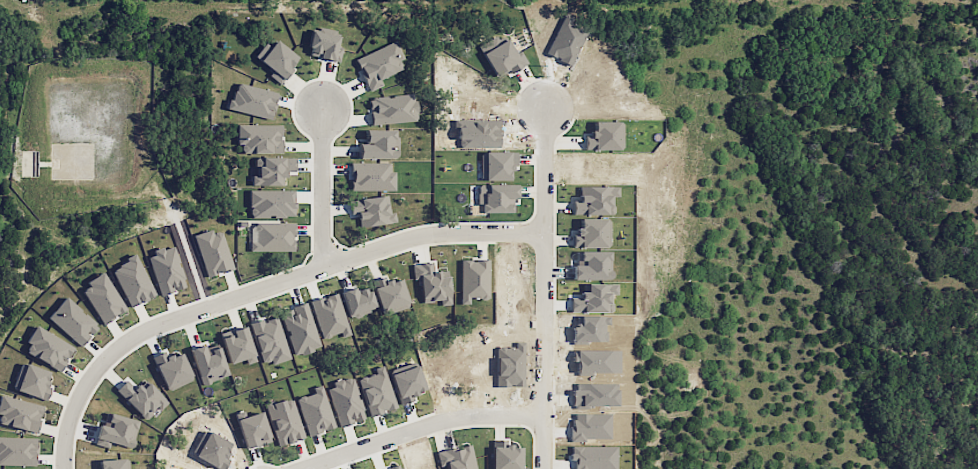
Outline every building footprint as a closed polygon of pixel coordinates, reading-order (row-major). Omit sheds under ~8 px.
[(342,48),(336,47),(338,36),(312,30),(307,55),(339,62),(342,48)] [(272,71),(269,75),(278,83),(298,59),(275,40),(258,60),(272,71)] [(354,59),(368,91),(382,85),(379,79),(405,68),(394,42),(354,59)] [(277,91),(233,83),(228,110),(271,119),(277,91)] [(370,123),(415,122),(414,95),(369,96),(370,123)] [(282,125),(236,124),(236,144),(241,144),(241,152),(281,153),(282,125)] [(396,130),(365,130),(365,144),(358,144),(358,158),(396,159),(396,130)] [(284,185),(283,172),(295,171),(294,157),(258,157),(259,175),(251,175),(251,186),(284,185)] [(394,190),(394,171),(388,171),(388,162),(351,163),(351,191),(394,190)] [(294,190),(249,191),(249,218),(294,217),(294,190)] [(359,228),(395,222),(394,212),(389,213),(386,195),(350,200),(352,212),(357,212),(359,228)] [(294,251),(294,223),(254,223),(254,241),(249,241),(249,251),(294,251)] [(232,269),(221,231),(211,234),(210,229),(193,235),(206,277),(232,269)] [(147,255),(160,295),(184,287),(172,247),(147,255)] [(125,309),(103,273),(79,288),(102,324),(125,309)] [(407,305),(398,275),(371,283),(380,313),(407,305)] [(350,321),(375,312),(365,284),(340,293),(350,321)] [(310,300),(321,341),(348,333),(337,292),(310,300)] [(79,347),(98,327),(66,296),(47,317),(79,347)] [(280,311),(293,356),(319,348),(306,304),(280,311)] [(288,359),(276,316),(250,323),(262,366),(288,359)] [(25,352),(60,371),(73,347),(33,326),(25,342),(29,345),(25,352)] [(201,385),(228,376),(217,345),(204,349),(202,345),(189,349),(201,385)] [(49,371),(24,364),(15,391),(46,400),(50,388),(44,386),(49,371)] [(162,398),(144,381),(126,400),(144,417),(162,398)] [(36,433),(42,406),(0,395),(0,424),(36,433)] [(35,465),(35,437),(0,437),(0,465),(35,465)] [(127,459),(95,460),(95,468),(127,468),(127,459)]
